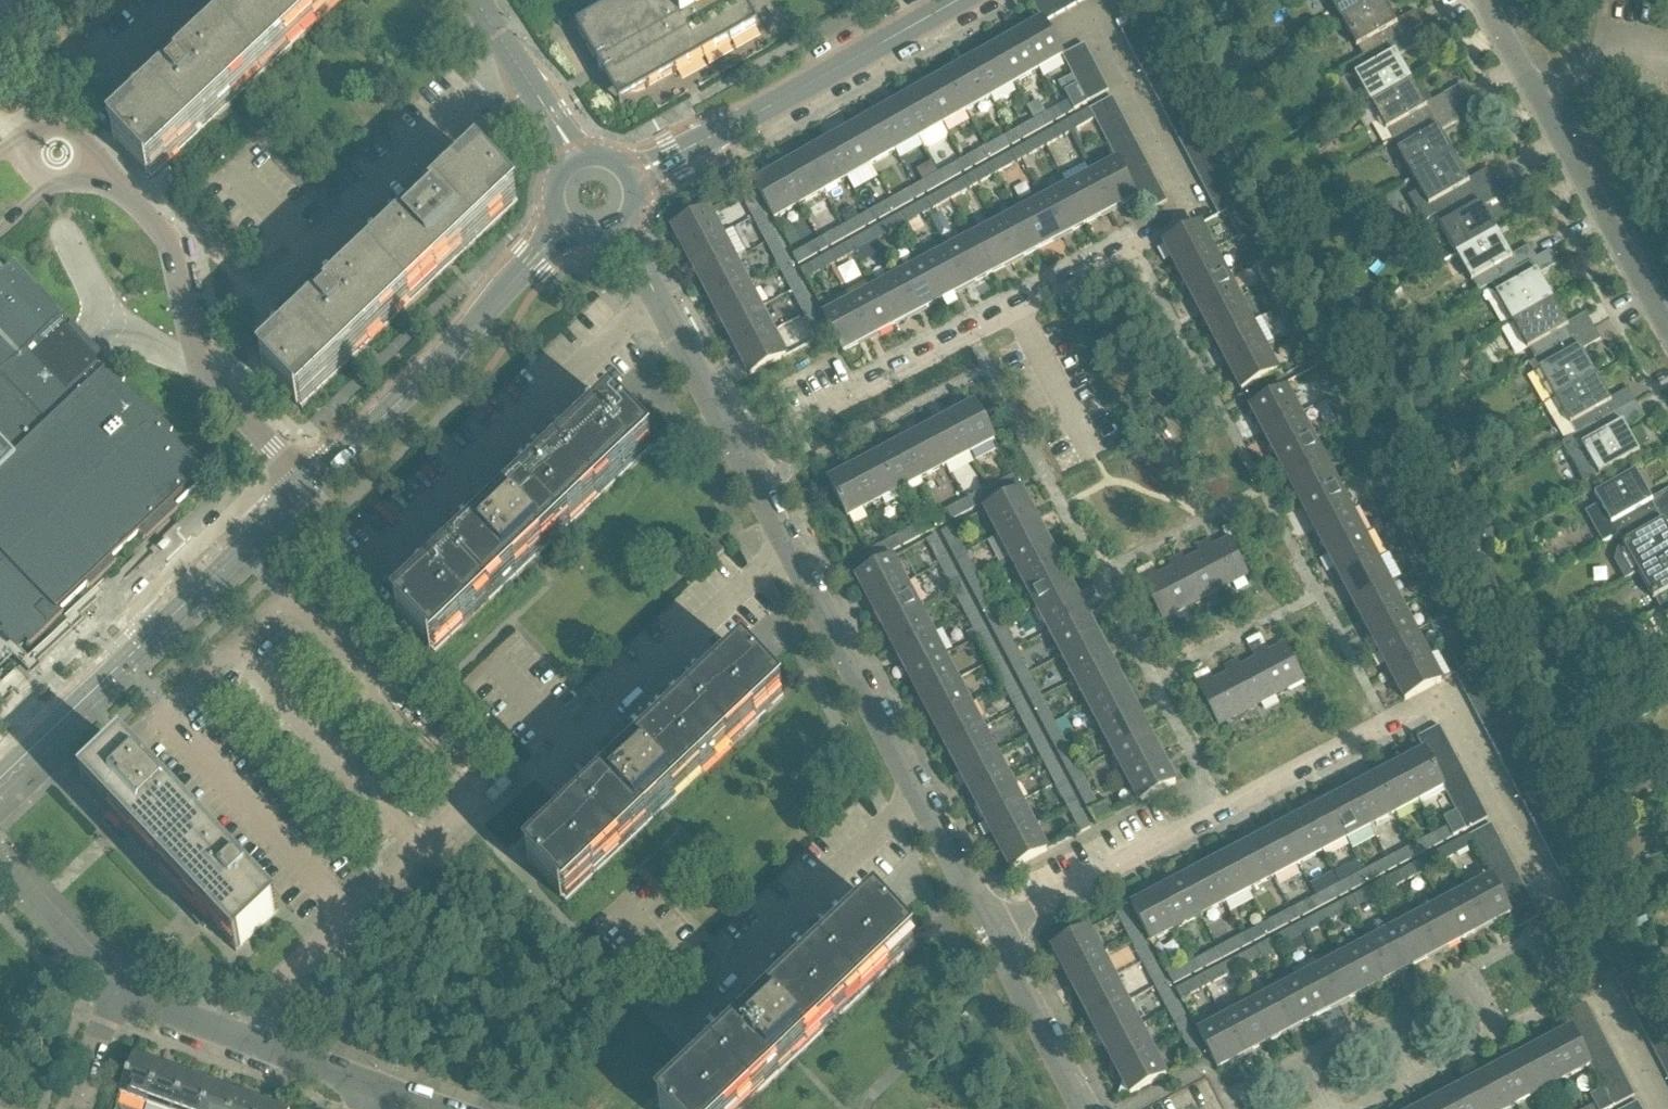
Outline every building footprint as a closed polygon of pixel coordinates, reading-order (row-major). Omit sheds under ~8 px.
[(256,2),(221,35),(262,79),(346,0),(258,0),(256,2)] [(578,29),(622,106),(759,28),(744,0),(630,0),(578,29)] [(1043,23),(1054,17),(1045,0),(1036,0),(1031,3),(1043,23)] [(1054,17),(1066,10),(1060,0),(1045,0),(1054,17)] [(1066,10),(1077,4),(1075,0),(1060,0),(1066,10)] [(1343,20),(1379,0),(1331,0),(1343,20)] [(1343,20),(1364,58),(1409,33),(1423,25),(1415,12),(1395,24),(1381,0),(1379,0),(1343,20)] [(1150,32),(1144,20),(1121,32),(1127,44),(1150,32)] [(1062,57),(1042,22),(1018,36),(1038,71),(1062,57)] [(1133,55),(1156,43),(1150,32),(1127,44),(1133,55)] [(1364,58),(1350,66),(1372,103),(1409,82),(1395,57),(1416,46),(1409,33),(1364,58)] [(186,69),(154,100),(113,138),(154,182),(262,79),(221,35),(186,69)] [(1038,71),(1018,36),(994,49),(1014,84),(1038,71)] [(1068,69),(1091,57),(1085,45),(1062,57),(1068,69)] [(1014,84),(994,49),(970,63),(990,98),(1014,84)] [(1074,81),(1097,68),(1091,57),(1068,69),(1074,81)] [(990,98),(970,63),(946,76),(966,111),(990,98)] [(1151,90),(1175,78),(1168,66),(1145,78),(1151,90)] [(1074,81),(1077,87),(1080,92),(1103,80),(1097,68),(1074,81)] [(966,111),(946,76),(922,90),(942,125),(966,111)] [(1157,102),(1181,89),(1175,78),(1151,90),(1157,102)] [(1086,104),(1109,91),(1103,80),(1080,92),(1086,104)] [(1372,105),(1356,114),(1365,130),(1382,121),(1393,141),(1451,108),(1444,96),(1424,107),(1409,82),(1372,103),(1372,105)] [(1064,93),(1069,101),(1056,109),(1062,120),(1087,106),(1086,104),(1080,92),(1077,87),(1064,93)] [(1164,113),(1187,101),(1181,89),(1157,102),(1164,113)] [(942,125),(922,90),(898,103),(918,139),(942,125)] [(1095,122),(1118,110),(1112,98),(1089,110),(1095,122)] [(918,139),(898,103),(874,117),(895,152),(918,139)] [(1451,108),(1393,141),(1414,178),(1452,157),(1439,133),(1459,122),(1451,108)] [(1062,120),(1056,109),(1032,122),(1038,133),(1062,120)] [(1101,133),(1124,121),(1118,110),(1095,122),(1101,133)] [(1060,126),(1066,137),(1091,123),(1085,112),(1060,126)] [(1176,136),(1199,124),(1193,113),(1170,125),(1176,136)] [(895,152),(874,117),(850,130),(871,166),(895,152)] [(1107,145),(1130,133),(1124,121),(1101,133),(1107,145)] [(1038,133),(1032,122),(1008,136),(1014,146),(1038,133)] [(1182,148),(1205,136),(1199,124),(1176,136),(1182,148)] [(1066,137),(1060,126),(1037,139),(1043,150),(1066,137)] [(871,166),(850,130),(826,144),(847,179),(871,166)] [(1113,157),(1136,145),(1130,133),(1107,145),(1113,157)] [(1014,146),(1008,136),(985,149),(990,160),(1014,146)] [(1188,159),(1211,147),(1205,136),(1182,148),(1188,159)] [(1043,150),(1037,139),(1013,152),(1019,163),(1043,150)] [(847,179),(826,144),(803,157),(823,193),(847,179)] [(1113,157),(1117,163),(1120,168),(1143,156),(1136,145),(1113,157)] [(956,149),(963,161),(961,162),(967,173),(990,160),(985,149),(967,159),(960,147),(956,149)] [(1194,171),(1217,159),(1211,147),(1188,159),(1194,171)] [(1019,163),(1013,152),(990,166),(996,176),(1019,163)] [(1126,180),(1149,168),(1143,156),(1120,168),(1126,180)] [(823,193),(803,157),(779,171),(799,206),(823,193)] [(1421,191),(1409,198),(1423,223),(1436,216),(1494,183),(1487,170),(1467,182),(1452,157),(1414,178),(1421,191)] [(1200,183),(1223,170),(1217,159),(1194,171),(1200,183)] [(437,201),(406,231),(370,264),(411,307),(519,204),(478,162),(437,201)] [(967,173),(961,162),(937,176),(943,186),(967,173)] [(1136,199),(1132,192),(1126,180),(1120,168),(1117,163),(1093,176),(1112,212),(1136,199)] [(996,176),(990,166),(966,179),(972,190),(996,176)] [(1132,192),(1155,180),(1149,168),(1126,180),(1132,192)] [(1206,194),(1229,182),(1223,170),(1200,183),(1206,194)] [(799,206),(779,171),(755,184),(775,220),(799,206)] [(943,186),(937,176),(913,189),(919,200),(943,186)] [(1112,212),(1093,176),(1068,189),(1087,225),(1112,212)] [(966,179),(948,189),(942,192),(948,203),(972,190),(966,179)] [(1132,192),(1136,199),(1138,203),(1161,191),(1155,180),(1132,192)] [(1212,206),(1235,194),(1229,182),(1206,194),(1212,206)] [(1494,183),(1436,216),(1458,255),(1496,233),(1482,209),(1502,197),(1494,183)] [(751,188),(740,194),(753,219),(764,213),(751,188)] [(919,200),(913,189),(889,202),(895,213),(919,200)] [(1087,225),(1068,189),(1044,202),(1063,238),(1087,225)] [(1161,191),(1138,203),(1144,215),(1167,203),(1161,191)] [(948,203),(942,192),(919,205),(925,216),(948,203)] [(1241,204),(1235,194),(1212,206),(1218,217),(1227,212),(1237,207),(1241,204)] [(895,213),(889,202),(865,215),(871,226),(895,213)] [(1063,238),(1044,202),(1019,214),(1038,251),(1063,238)] [(925,216),(919,205),(895,218),(901,229),(925,216)] [(709,211),(673,230),(686,254),(722,235),(709,211)] [(765,243),(777,237),(764,213),(753,219),(765,243)] [(1038,251),(1019,214),(995,227),(1014,263),(1038,251)] [(871,226),(865,215),(841,229),(847,240),(871,226)] [(901,229),(895,218),(872,232),(878,242),(901,229)] [(1014,263),(995,227),(970,240),(989,276),(1014,263)] [(1177,270),(1212,252),(1199,228),(1164,246),(1177,270)] [(847,240),(841,229),(817,242),(824,253),(847,240)] [(872,232),(853,242),(848,245),(854,255),(878,242),(872,232)] [(1458,255),(1444,263),(1452,277),(1466,269),(1479,292),(1492,285),(1537,259),(1530,247),(1510,258),(1496,233),(1458,255)] [(698,279),(734,260),(722,235),(686,254),(698,279)] [(778,268),(790,262),(777,237),(765,243),(778,268)] [(989,276),(970,240),(947,252),(965,289),(989,276)] [(824,253),(817,242),(793,255),(799,266),(824,253)] [(854,255),(848,245),(825,258),(831,268),(854,255)] [(965,289),(947,252),(921,266),(940,302),(965,289)] [(1190,295),(1225,276),(1212,252),(1177,270),(1190,295)] [(1537,259),(1492,285),(1513,322),(1552,300),(1539,276),(1559,265),(1551,252),(1537,259)] [(1263,257),(1253,262),(1266,287),(1276,282),(1263,257)] [(831,268),(825,258),(801,271),(807,282),(831,268)] [(711,303),(747,284),(734,260),(698,279),(711,303)] [(791,292),(803,286),(790,262),(778,268),(791,292)] [(263,367),(276,380),(304,409),(411,307),(370,264),(335,298),(304,328),(263,367)] [(940,302),(921,266),(897,279),(916,315),(940,302)] [(28,648),(62,616),(60,614),(87,588),(88,590),(116,564),(113,561),(139,537),(145,543),(179,511),(176,508),(205,482),(203,469),(141,404),(139,406),(121,387),(123,385),(82,341),(50,308),(11,267),(1,276),(0,275),(0,618),(28,648)] [(1203,319),(1238,301),(1225,276),(1190,295),(1203,319)] [(916,315),(897,279),(872,291),(891,328),(916,315)] [(723,327),(760,309),(747,284),(711,303),(723,327)] [(804,317),(815,311),(803,286),(791,292),(804,317)] [(891,328),(872,291),(848,304),(867,340),(891,328)] [(1552,300),(1513,322),(1535,360),(1593,327),(1586,314),(1566,325),(1552,300)] [(1216,344),(1251,325),(1238,301),(1203,319),(1216,344)] [(848,304),(823,317),(842,353),(867,340),(848,304)] [(1289,307),(1279,312),(1292,336),(1301,331),(1289,307)] [(736,352),(772,333),(760,309),(723,327),(736,352)] [(818,342),(829,336),(815,311),(804,317),(818,342)] [(1228,368),(1263,350),(1251,325),(1216,344),(1228,368)] [(1593,327),(1535,360),(1557,398),(1594,377),(1581,352),(1601,341),(1593,327)] [(749,376),(785,358),(772,333),(736,352),(749,376)] [(1241,393),(1276,374),(1263,350),(1228,368),(1241,393)] [(1325,400),(1337,394),(1324,369),(1312,376),(1325,400)] [(1594,377),(1557,398),(1578,436),(1637,403),(1629,390),(1608,401),(1594,377)] [(1276,389),(1279,394),(1250,409),(1263,434),(1299,415),(1286,391),(1290,389),(1287,383),(1276,389)] [(1337,424),(1349,418),(1337,394),(1325,400),(1337,424)] [(1578,436),(1563,444),(1585,482),(1600,474),(1637,453),(1623,428),(1644,416),(1637,403),(1578,436)] [(993,442),(974,406),(950,418),(969,454),(993,442)] [(612,407),(456,554),(395,612),(436,655),(652,449),(612,407)] [(1275,458),(1311,439),(1299,415),(1263,434),(1275,458)] [(969,454),(950,418),(926,431),(944,467),(969,454)] [(944,467),(926,431),(901,444),(921,479),(944,467)] [(1288,482),(1324,463),(1311,439),(1275,458),(1288,482)] [(921,479),(901,444),(877,457),(895,493),(921,479)] [(895,493),(877,457),(852,469),(871,505),(895,493)] [(1301,507),(1337,488),(1324,463),(1288,482),(1301,507)] [(1376,497),(1387,492),(1374,467),(1363,473),(1376,497)] [(871,505),(852,469),(828,482),(847,518),(871,505)] [(1585,513),(1603,544),(1619,535),(1667,507),(1667,491),(1651,501),(1635,473),(1596,496),(1600,505),(1585,513)] [(1019,487),(1013,476),(988,489),(994,500),(1019,487)] [(1314,531),(1350,512),(1337,488),(1301,507),(1314,531)] [(994,500),(988,489),(964,502),(970,513),(994,500)] [(997,535),(1033,516),(1021,492),(984,511),(997,535)] [(964,502),(943,513),(940,515),(946,526),(970,513),(964,502)] [(1614,562),(1625,581),(1638,573),(1667,556),(1667,529),(1666,525),(1667,524),(1667,507),(1619,535),(1624,544),(1622,545),(1623,547),(1618,550),(1614,562)] [(1350,512),(1314,531),(1327,555),(1363,536),(1350,512)] [(946,526),(940,515),(916,528),(921,538),(946,526)] [(1033,516),(997,535),(1010,559),(1046,540),(1033,516)] [(921,538),(916,528),(892,540),(897,551),(921,538)] [(953,528),(942,534),(955,559),(966,553),(953,528)] [(938,536),(927,542),(940,567),(951,561),(938,536)] [(1376,561),(1363,536),(1327,555),(1340,580),(1376,561)] [(713,540),(703,550),(714,561),(724,551),(713,540)] [(892,540),(867,553),(872,564),(897,551),(892,540)] [(1059,565),(1046,540),(1010,559),(1023,584),(1059,565)] [(1199,555),(1200,556),(1216,586),(1228,580),(1231,584),(1247,575),(1229,541),(1214,549),(1211,543),(1196,550),(1199,555)] [(1415,570),(1424,565),(1412,541),(1402,546),(1415,570)] [(979,577),(966,553),(955,559),(968,583),(979,577)] [(1183,557),(1169,565),(1172,571),(1188,601),(1200,594),(1203,599),(1218,591),(1216,586),(1200,556),(1186,564),(1183,557)] [(1638,573),(1654,601),(1656,600),(1660,609),(1667,604),(1667,556),(1638,573)] [(1475,601),(1499,589),(1482,557),(1458,570),(1475,601)] [(905,584),(892,559),(857,578),(870,602),(905,584)] [(953,590),(963,585),(951,561),(940,567),(953,590)] [(1353,604),(1389,585),(1376,561),(1340,580),(1353,604)] [(1059,565),(1023,584),(1036,608),(1072,589),(1059,565)] [(1158,579),(1154,572),(1140,580),(1162,620),(1164,619),(1161,615),(1172,609),(1175,614),(1191,605),(1188,601),(1172,571),(1158,579)] [(979,577),(968,583),(981,607),(992,601),(979,577)] [(882,627),(918,608),(905,584),(870,602),(882,627)] [(963,585),(953,590),(966,615),(976,609),(963,585)] [(1366,629),(1402,610),(1389,585),(1353,604),(1366,629)] [(1072,589),(1036,608),(1049,632),(1085,613),(1072,589)] [(1004,625),(992,601),(981,607),(994,631),(1004,625)] [(1499,624),(1513,616),(1506,602),(1491,610),(1499,624)] [(895,651),(931,633),(918,608),(882,627),(895,651)] [(989,633),(976,609),(966,615),(978,639),(989,633)] [(1379,653),(1414,634),(1402,610),(1366,629),(1379,653)] [(1085,613),(1049,632),(1061,657),(1098,638),(1085,613)] [(1450,614),(1440,619),(1454,644),(1463,640),(1450,614)] [(1006,655),(1017,650),(1004,625),(994,631),(1006,655)] [(908,676),(943,657),(931,633),(895,651),(908,676)] [(991,663),(1002,658),(989,633),(978,639),(991,663)] [(1391,677),(1427,658),(1414,634),(1379,653),(1391,677)] [(1098,638),(1061,657),(1074,681),(1111,662),(1098,638)] [(1266,648),(1253,655),(1256,662),(1272,691),(1284,685),(1287,690),(1303,681),(1285,646),(1269,654),(1266,648)] [(1019,680),(1030,674),(1017,650),(1006,655),(1019,680)] [(785,699),(744,655),(663,731),(655,723),(610,764),(600,774),(608,783),(526,860),(566,904),(785,699)] [(921,700),(956,681),(943,657),(908,676),(921,700)] [(1004,688),(1015,682),(1002,658),(991,663),(1004,688)] [(1427,658),(1391,677),(1404,702),(1440,683),(1427,658)] [(1111,662),(1074,681),(1087,706),(1124,686),(1111,662)] [(1238,663),(1224,670),(1228,676),(1244,706),(1256,699),(1259,705),(1275,696),(1272,691),(1256,662),(1242,669),(1238,663)] [(1032,704),(1043,698),(1030,674),(1019,680),(1032,704)] [(1483,675),(1461,687),(1467,698),(1489,687),(1483,675)] [(1214,684),(1211,677),(1197,685),(1218,726),(1220,725),(1218,720),(1228,714),(1231,719),(1246,711),(1244,706),(1228,676),(1214,684)] [(934,724),(969,706),(956,681),(921,700),(934,724)] [(1015,682),(1004,688),(1017,712),(1027,706),(1015,682)] [(1124,686),(1087,706),(1100,730),(1136,711),(1124,686)] [(1489,687),(1467,698),(1473,710),(1495,698),(1489,687)] [(1043,698),(1032,704),(1045,728),(1056,722),(1043,698)] [(1495,698),(1473,710),(1480,721),(1501,710),(1495,698)] [(946,749),(982,730),(969,706),(934,724),(946,749)] [(1030,736),(1040,731),(1027,706),(1017,712),(1030,736)] [(1501,710),(1480,721),(1486,733),(1508,722),(1501,710)] [(1136,711),(1100,730),(1113,754),(1149,735),(1136,711)] [(1058,752),(1069,747),(1056,722),(1045,728),(1058,752)] [(1508,722),(1486,733),(1492,745),(1514,733),(1508,722)] [(1423,751),(1446,738),(1440,727),(1416,739),(1423,751)] [(959,773),(995,755),(982,730),(946,749),(959,773)] [(1053,755),(1040,731),(1030,736),(1043,760),(1053,755)] [(1514,733),(1492,745),(1498,756),(1520,745),(1514,733)] [(1149,735),(1113,754),(1126,779),(1162,759),(1149,735)] [(1423,751),(1424,753),(1429,762),(1452,750),(1446,738),(1423,751)] [(1520,745),(1498,756),(1504,768),(1526,756),(1520,745)] [(1081,771),(1069,747),(1058,752),(1071,777),(1081,771)] [(104,824),(124,846),(130,840),(160,872),(203,831),(127,750),(84,791),(110,819),(104,824)] [(1435,773),(1458,761),(1452,750),(1429,762),(1435,773)] [(1443,788),(1442,785),(1435,773),(1429,762),(1424,753),(1399,766),(1418,801),(1443,788)] [(972,798),(1007,779),(995,755),(959,773),(972,798)] [(1055,785),(1066,779),(1053,755),(1043,760),(1055,785)] [(1526,756),(1504,768),(1510,779),(1532,768),(1526,756)] [(1139,803),(1175,784),(1162,759),(1126,779),(1139,803)] [(1442,785),(1464,773),(1458,761),(1435,773),(1442,785)] [(1375,779),(1394,814),(1418,801),(1399,766),(1375,779)] [(1532,768),(1510,779),(1516,791),(1538,779),(1532,768)] [(1084,801),(1094,795),(1081,771),(1071,777),(1084,801)] [(1442,785),(1443,788),(1448,796),(1470,784),(1464,773),(1442,785)] [(985,822),(1020,803),(1007,779),(972,798),(985,822)] [(1068,809),(1079,803),(1066,779),(1055,785),(1068,809)] [(1351,791),(1370,827),(1394,814),(1375,779),(1351,791)] [(1538,779),(1516,791),(1522,802),(1544,791),(1538,779)] [(1454,808),(1476,796),(1470,784),(1448,796),(1454,808)] [(1667,801),(1667,788),(1667,787),(1651,798),(1658,808),(1667,801)] [(1327,804),(1345,840),(1370,827),(1351,791),(1327,804)] [(1544,791),(1522,802),(1528,814),(1550,802),(1544,791)] [(1084,801),(1090,812),(1092,816),(1097,826),(1115,816),(1108,804),(1101,807),(1094,795),(1084,801)] [(1454,808),(1456,812),(1460,819),(1482,807),(1476,796),(1454,808)] [(1550,802),(1528,814),(1534,825),(1556,814),(1550,802)] [(998,846),(1033,828),(1020,803),(985,822),(998,846)] [(1082,834),(1092,829),(1079,803),(1068,809),(1082,834)] [(1302,817),(1321,853),(1345,840),(1327,804),(1302,817)] [(1482,807),(1460,819),(1466,831),(1488,819),(1482,807)] [(1444,819),(1449,829),(1437,836),(1442,846),(1455,839),(1467,832),(1466,831),(1460,819),(1456,812),(1444,819)] [(1556,814),(1534,825),(1540,837),(1562,825),(1556,814)] [(1278,830),(1297,866),(1321,853),(1302,817),(1278,830)] [(1491,825),(1469,836),(1474,846),(1475,848),(1497,836),(1491,825)] [(1562,825),(1540,837),(1546,848),(1568,837),(1562,825)] [(1033,828),(998,846),(1010,871),(1046,852),(1033,828)] [(1254,843),(1273,878),(1297,866),(1278,830),(1254,843)] [(184,910),(205,931),(211,925),(237,953),(280,913),(203,831),(160,872),(190,904),(184,910)] [(1442,846),(1437,836),(1412,849),(1417,858),(1442,846)] [(1469,836),(1444,850),(1449,859),(1474,846),(1469,836)] [(1497,836),(1475,848),(1481,859),(1503,848),(1497,836)] [(1229,856),(1248,891),(1273,878),(1254,843),(1229,856)] [(1503,848),(1481,859),(1487,871),(1509,859),(1503,848)] [(1417,858),(1412,849),(1388,862),(1393,871),(1417,858)] [(1444,850),(1419,863),(1424,872),(1449,859),(1444,850)] [(1205,868),(1224,904),(1248,891),(1229,856),(1205,868)] [(1509,859),(1487,871),(1491,878),(1494,883),(1515,871),(1509,859)] [(1393,871),(1388,862),(1364,874),(1369,884),(1393,871)] [(1419,863),(1395,875),(1400,885),(1424,872),(1419,863)] [(1181,881),(1200,917),(1224,904),(1205,868),(1181,881)] [(1515,871),(1494,883),(1500,894),(1521,882),(1515,871)] [(1369,884),(1364,874),(1339,887),(1344,897),(1369,884)] [(1395,875),(1371,888),(1376,898),(1400,885),(1395,875)] [(1491,878),(1466,891),(1485,927),(1510,914),(1506,906),(1500,894),(1494,883),(1491,878)] [(1156,894),(1175,930),(1200,917),(1181,881),(1156,894)] [(1521,882),(1500,894),(1506,906),(1528,894),(1521,882)] [(1344,897),(1339,887),(1315,900),(1320,910),(1344,897)] [(1371,888),(1346,901),(1351,911),(1376,898),(1371,888)] [(1466,891),(1442,904),(1461,940),(1485,927),(1466,891)] [(1175,930),(1156,894),(1132,907),(1151,943),(1175,930)] [(1528,894),(1506,906),(1510,914),(1512,917),(1534,906),(1528,894)] [(1320,910),(1315,900),(1291,913),(1296,922),(1320,910)] [(1346,901),(1322,914),(1327,924),(1351,911),(1346,901)] [(1461,940),(1442,904),(1418,917),(1437,952),(1461,940)] [(876,907),(794,984),(785,974),(730,1025),(738,1035),(659,1108),(745,1108),(916,949),(876,907)] [(1131,941),(1142,935),(1128,910),(1118,916),(1131,941)] [(1296,922),(1291,913),(1266,926),(1272,935),(1296,922)] [(1322,914),(1298,927),(1303,936),(1327,924),(1322,914)] [(1437,952),(1418,917),(1394,930),(1413,965),(1437,952)] [(1272,935),(1266,926),(1242,938),(1247,948),(1272,935)] [(1298,927),(1273,940),(1278,949),(1303,936),(1298,927)] [(1089,930),(1053,949),(1065,974),(1102,954),(1089,930)] [(1413,965),(1394,930),(1369,943),(1388,978),(1413,965)] [(1142,935),(1131,941),(1144,965),(1154,959),(1142,935)] [(1247,948),(1242,938),(1218,951),(1223,961),(1247,948)] [(1273,940),(1249,952),(1254,962),(1278,949),(1273,940)] [(1388,978),(1369,943),(1345,956),(1364,991),(1388,978)] [(1667,963),(1667,948),(1667,947),(1651,955),(1657,968),(1667,963)] [(1636,965),(1628,950),(1615,957),(1623,972),(1636,965)] [(1223,961),(1218,951),(1194,964),(1199,973),(1223,961)] [(1249,952),(1225,965),(1230,975),(1231,974),(1254,962),(1249,952)] [(1078,998),(1115,979),(1102,954),(1065,974),(1078,998)] [(1364,991),(1345,956),(1321,969),(1340,1004),(1364,991)] [(1154,959),(1144,965),(1156,989),(1167,983),(1154,959)] [(1169,977),(1174,986),(1199,973),(1194,964),(1169,977)] [(1225,965),(1201,978),(1206,988),(1230,975),(1225,965)] [(1340,1004),(1321,969),(1297,982),(1315,1017),(1340,1004)] [(1639,969),(1616,981),(1622,992),(1645,980),(1639,969)] [(1201,978),(1176,991),(1181,1001),(1206,988),(1201,978)] [(1091,1022),(1127,1003),(1115,979),(1078,998),(1091,1022)] [(1628,1004),(1651,992),(1645,980),(1622,992),(1628,1004)] [(1315,1017),(1297,982),(1272,994),(1291,1030),(1315,1017)] [(1167,983),(1156,989),(1169,1013),(1180,1008),(1167,983)] [(1634,1015),(1657,1003),(1651,992),(1628,1004),(1634,1015)] [(1291,1030),(1272,994),(1248,1008),(1266,1043),(1291,1030)] [(1104,1047),(1140,1027),(1127,1003),(1091,1022),(1104,1047)] [(1640,1027),(1663,1015),(1657,1003),(1634,1015),(1640,1027)] [(1585,1004),(1563,1016),(1569,1027),(1591,1015),(1585,1004)] [(1180,1008),(1169,1013),(1182,1037),(1192,1031),(1180,1008)] [(1266,1043),(1248,1008),(1224,1020),(1243,1056),(1266,1043)] [(1569,1027),(1571,1031),(1575,1039),(1597,1027),(1591,1015),(1569,1027)] [(1667,1027),(1667,1024),(1663,1015),(1640,1027),(1646,1038),(1667,1027)] [(1243,1056),(1224,1020),(1199,1034),(1218,1069),(1243,1056)] [(1117,1071),(1153,1052),(1140,1027),(1104,1047),(1117,1071)] [(1581,1050),(1603,1038),(1597,1027),(1575,1039),(1581,1050)] [(1667,1042),(1667,1027),(1646,1038),(1652,1050),(1667,1042)] [(1195,1062),(1205,1056),(1192,1031),(1182,1037),(1195,1062)] [(1590,1066),(1587,1062),(1581,1050),(1575,1039),(1571,1031),(1547,1044),(1565,1079),(1590,1066)] [(1587,1062),(1609,1050),(1603,1038),(1581,1050),(1587,1062)] [(1667,1056),(1667,1042),(1652,1050),(1658,1061),(1667,1056)] [(1565,1079),(1547,1044),(1522,1057),(1541,1092),(1565,1079)] [(1587,1062),(1590,1066),(1593,1073),(1615,1061),(1609,1050),(1587,1062)] [(1153,1052),(1117,1071),(1130,1095),(1166,1076),(1153,1052)] [(1667,1071),(1667,1056),(1658,1061),(1664,1073),(1667,1071)] [(132,1057),(118,1096),(145,1105),(159,1067),(132,1057)] [(1541,1092),(1522,1057),(1498,1069),(1517,1105),(1541,1092)] [(1599,1084),(1621,1073),(1615,1061),(1593,1073),(1599,1084)] [(145,1105),(155,1108),(172,1108),(184,1076),(159,1067),(145,1105)] [(1498,1069),(1473,1082),(1488,1108),(1508,1108),(1517,1105),(1498,1069)] [(1599,1084),(1603,1091),(1605,1096),(1627,1084),(1621,1073),(1599,1084)] [(172,1108),(201,1108),(210,1085),(184,1076),(172,1108)] [(1473,1082),(1449,1095),(1457,1108),(1488,1108),(1473,1082)] [(1627,1084),(1605,1096),(1612,1107),(1633,1096),(1627,1084)] [(201,1108),(230,1108),(235,1094),(210,1085),(201,1108)] [(1595,1105),(1588,1108),(1612,1108),(1612,1107),(1605,1096),(1603,1091),(1591,1097),(1595,1105)] [(262,1104),(235,1094),(230,1108),(260,1108),(262,1104)] [(1449,1095),(1425,1108),(1457,1108),(1449,1095)]
